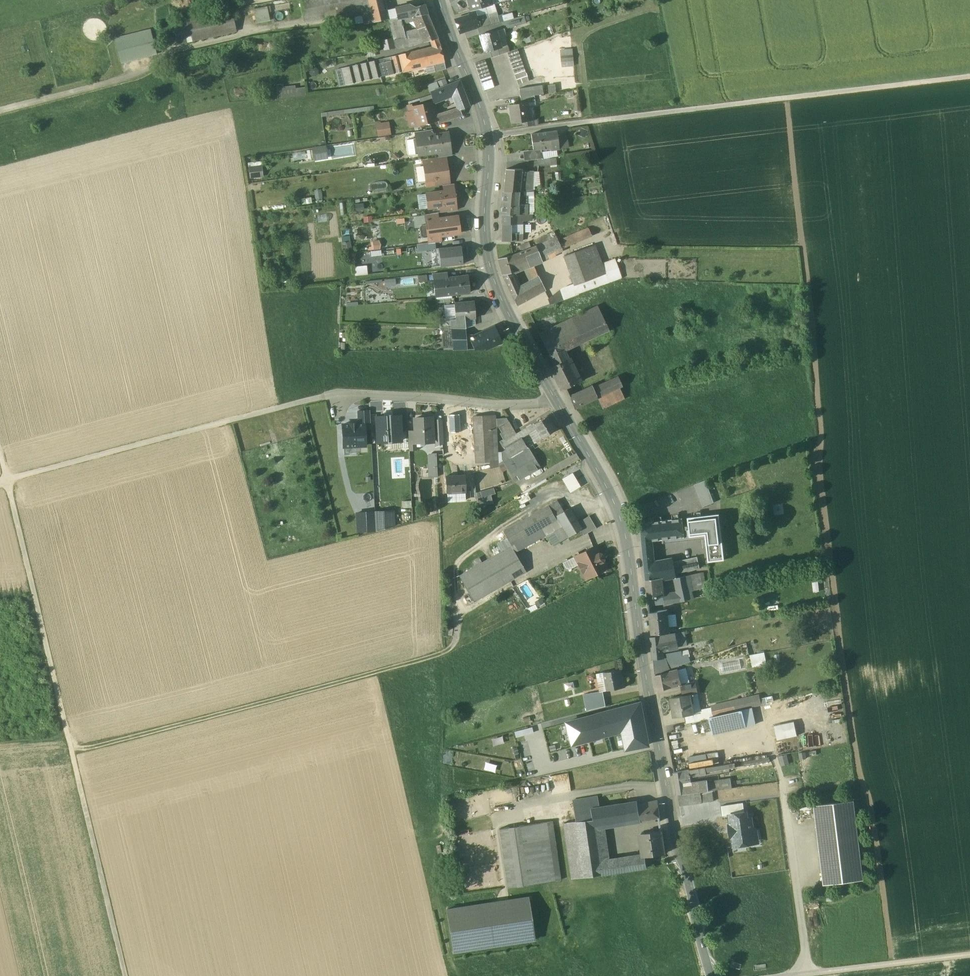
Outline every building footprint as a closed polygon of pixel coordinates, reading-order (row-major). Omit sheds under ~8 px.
[(305,21),(361,10),(369,8),(367,0),(299,0),(305,21)] [(471,10),(490,4),(489,0),(468,0),(471,10)] [(369,8),(361,10),(364,23),(374,22),(387,18),(386,12),(386,8),(385,4),(369,8)] [(425,4),(413,8),(412,5),(410,4),(388,10),(390,19),(428,14),(425,4)] [(270,20),(268,6),(255,8),(257,22),(270,20)] [(232,11),(174,24),(179,44),(237,31),(232,11)] [(476,13),(454,20),(459,34),(477,28),(481,27),(476,13)] [(427,15),(401,19),(402,25),(417,22),(429,17),(427,15)] [(525,15),(501,22),(502,28),(516,24),(526,21),(525,15)] [(429,17),(417,22),(423,37),(425,41),(430,40),(437,38),(438,38),(429,17)] [(401,19),(388,21),(393,36),(404,34),(402,25),(401,19)] [(501,22),(487,26),(488,32),(495,30),(496,30),(502,28),(501,22)] [(487,26),(481,27),(477,28),(479,34),(488,32),(487,26)] [(152,29),(116,38),(122,63),(158,55),(152,29)] [(488,32),(479,34),(484,52),(501,48),(496,30),(495,30),(488,32)] [(405,36),(393,39),(396,48),(398,58),(409,56),(408,55),(409,55),(407,47),(405,39),(405,36)] [(416,38),(405,39),(407,47),(417,45),(416,38)] [(437,38),(430,40),(433,49),(409,55),(408,55),(409,56),(412,69),(433,64),(444,61),(440,45),(437,38)] [(507,53),(509,58),(519,54),(517,49),(507,53)] [(509,58),(511,63),(521,60),(519,54),(509,58)] [(409,56),(398,58),(399,63),(393,64),(392,60),(376,64),(379,77),(412,69),(409,56)] [(475,63),(477,69),(487,65),(485,60),(475,63)] [(511,63),(513,69),(523,65),(521,60),(511,63)] [(444,61),(433,64),(435,72),(446,69),(444,61)] [(379,77),(376,64),(337,72),(340,86),(379,77)] [(477,69),(479,74),(489,71),(487,65),(477,69)] [(513,69),(515,74),(525,71),(523,65),(513,69)] [(479,74),(481,80),(490,76),(489,71),(479,74)] [(515,74),(517,79),(527,76),(525,71),(515,74)] [(481,80),(482,85),(492,82),(490,76),(481,80)] [(517,79),(519,85),(529,81),(527,76),(517,79)] [(428,85),(431,92),(448,85),(446,79),(428,85)] [(469,106),(459,81),(450,84),(453,94),(460,110),(469,106)] [(482,85),(484,90),(494,87),(492,82),(482,85)] [(448,85),(431,92),(433,101),(453,94),(450,84),(448,85)] [(277,87),(278,97),(307,95),(306,85),(277,87)] [(532,87),(519,89),(520,97),(534,95),(543,94),(542,85),(532,87)] [(534,95),(520,97),(521,103),(527,103),(527,104),(535,102),(534,95)] [(433,102),(412,107),(415,117),(417,116),(419,124),(438,120),(437,117),(433,102)] [(521,103),(509,105),(512,123),(529,120),(527,104),(527,103),(521,103)] [(460,110),(437,117),(438,120),(438,122),(462,115),(460,110)] [(390,120),(377,122),(379,136),(392,133),(390,120)] [(432,129),(416,132),(417,137),(433,135),(432,129)] [(558,130),(532,134),(534,150),(541,149),(541,152),(560,150),(558,136),(558,130)] [(417,137),(416,138),(418,154),(437,152),(450,150),(448,133),(433,135),(417,137)] [(558,136),(560,150),(568,148),(566,134),(558,136)] [(328,144),(314,146),(316,160),(330,158),(328,144)] [(264,161),(250,161),(251,177),(264,177),(264,161)] [(434,164),(424,165),(426,180),(434,179),(448,177),(449,177),(447,162),(446,162),(434,164)] [(521,169),(506,169),(504,191),(515,191),(519,191),(520,182),(521,171),(521,169)] [(530,172),(521,171),(520,182),(528,182),(530,172)] [(448,177),(434,179),(435,186),(442,185),(449,184),(448,177)] [(528,182),(520,182),(519,191),(524,191),(528,190),(528,182)] [(442,191),(426,193),(428,208),(440,206),(456,204),(454,190),(443,191),(442,191)] [(515,191),(504,191),(502,215),(517,215),(514,207),(515,191)] [(456,204),(440,206),(441,212),(456,210),(456,204)] [(524,207),(514,207),(517,215),(524,214),(524,207)] [(517,215),(502,215),(502,224),(516,224),(517,224),(517,215)] [(438,219),(426,221),(428,237),(440,236),(460,233),(458,217),(438,219)] [(502,234),(516,234),(516,224),(502,224),(502,234)] [(591,235),(588,228),(558,241),(561,248),(591,235)] [(538,245),(556,237),(553,231),(535,240),(538,245)] [(556,237),(536,246),(542,261),(561,248),(558,241),(556,237)] [(381,239),(372,240),(373,248),(382,247),(381,239)] [(436,249),(436,242),(429,243),(417,244),(418,251),(431,249),(436,249)] [(594,245),(564,256),(574,284),(574,285),(604,274),(601,264),(594,245)] [(431,249),(433,267),(462,264),(463,264),(461,246),(436,249),(431,249)] [(542,261),(536,246),(527,249),(533,264),(542,261)] [(527,249),(513,255),(516,264),(527,260),(531,272),(536,270),(533,264),(527,249)] [(513,255),(498,259),(502,275),(511,272),(518,270),(516,264),(513,255)] [(604,274),(574,285),(574,284),(571,285),(575,296),(578,295),(578,293),(621,278),(614,259),(601,264),(604,274)] [(355,266),(356,274),(368,273),(368,265),(355,266)] [(520,289),(511,293),(517,305),(545,290),(539,278),(536,270),(531,272),(535,280),(520,289)] [(511,272),(502,275),(511,293),(520,289),(511,272)] [(468,276),(449,278),(451,291),(451,294),(470,292),(468,276)] [(447,278),(433,280),(435,293),(444,292),(451,291),(449,278),(447,278)] [(571,285),(561,289),(549,299),(551,305),(575,296),(571,285)] [(474,302),(454,303),(454,305),(456,319),(465,318),(476,317),(474,302)] [(454,305),(446,306),(447,320),(456,319),(454,305)] [(598,306),(561,323),(565,333),(602,316),(598,306)] [(565,333),(543,343),(549,355),(563,348),(604,329),(607,327),(602,316),(565,333)] [(465,318),(456,319),(447,320),(439,320),(439,327),(441,328),(451,328),(465,328),(465,318)] [(561,323),(539,334),(543,343),(565,333),(561,323)] [(495,326),(478,334),(485,350),(502,342),(495,326)] [(451,328),(441,328),(443,348),(453,347),(451,328)] [(465,328),(451,328),(453,347),(453,350),(467,350),(465,328)] [(478,334),(469,338),(475,350),(485,350),(478,334)] [(563,348),(549,355),(553,364),(549,367),(560,390),(579,382),(563,348)] [(619,377),(593,389),(592,387),(570,397),(574,408),(597,397),(622,386),(623,386),(619,377)] [(627,396),(622,386),(597,397),(602,407),(627,396)] [(369,410),(359,411),(359,424),(364,424),(365,428),(370,428),(369,410)] [(393,413),(393,416),(401,415),(401,430),(408,430),(407,412),(393,413)] [(393,416),(377,417),(378,443),(402,441),(401,430),(401,415),(393,416)] [(451,432),(460,432),(459,415),(450,415),(451,432)] [(490,415),(473,416),(476,463),(493,461),(491,427),(490,415)] [(556,429),(548,415),(527,428),(535,441),(556,429)] [(432,417),(415,418),(415,432),(416,442),(417,442),(433,441),(432,417)] [(507,418),(496,419),(497,427),(499,426),(508,421),(507,418)] [(508,421),(499,426),(503,432),(501,433),(504,439),(501,441),(504,447),(521,437),(519,433),(516,434),(508,421)] [(359,424),(343,425),(343,446),(365,446),(365,428),(364,424),(359,424)] [(415,432),(408,432),(409,450),(417,450),(417,442),(416,442),(415,432)] [(504,447),(511,459),(511,458),(528,448),(521,437),(504,447)] [(528,448),(511,458),(511,459),(505,462),(516,481),(539,467),(528,448)] [(438,477),(437,453),(431,453),(429,455),(431,477),(438,477)] [(563,479),(570,492),(579,487),(572,474),(563,479)] [(465,475),(446,476),(447,492),(466,491),(465,475)] [(704,507),(714,503),(706,480),(696,484),(704,507)] [(492,493),(496,492),(495,488),(477,490),(479,504),(494,502),(492,493)] [(557,500),(548,505),(555,517),(555,516),(563,511),(557,500)] [(548,505),(503,531),(511,545),(550,523),(556,519),(555,517),(548,505)] [(374,510),(375,531),(396,527),(394,509),(374,510)] [(563,511),(555,516),(557,519),(567,537),(568,537),(580,529),(577,523),(568,509),(563,511)] [(374,510),(355,511),(356,532),(375,531),(374,510)] [(718,513),(689,517),(691,537),(706,535),(709,560),(724,558),(718,513)] [(589,516),(577,523),(580,529),(584,535),(596,528),(589,516)] [(556,519),(550,523),(561,541),(567,537),(557,519),(556,519)] [(682,519),(671,520),(673,538),(684,537),(682,519)] [(671,520),(640,523),(642,542),(651,541),(669,539),(673,538),(671,520)] [(672,561),(653,564),(651,541),(642,542),(646,581),(654,579),(662,578),(676,575),(676,574),(673,562),(673,560),(672,561)] [(511,545),(459,576),(470,593),(474,601),(526,572),(511,545)] [(595,546),(577,555),(581,562),(579,563),(579,564),(583,572),(588,569),(591,576),(606,568),(603,561),(604,558),(602,554),(599,553),(595,546)] [(577,555),(563,563),(566,568),(569,569),(579,564),(579,563),(581,562),(577,555)] [(697,557),(673,562),(676,574),(700,569),(697,557)] [(689,575),(677,578),(680,594),(681,601),(694,598),(689,575)] [(656,597),(654,579),(646,581),(648,598),(656,597)] [(470,593),(464,596),(469,605),(474,601),(470,593)] [(680,594),(664,596),(664,599),(668,598),(669,603),(681,601),(680,594)] [(668,609),(658,610),(658,611),(650,612),(652,635),(670,632),(668,609)] [(675,633),(651,637),(653,651),(661,650),(678,646),(675,633)] [(663,671),(661,650),(653,651),(654,658),(653,658),(655,674),(663,671)] [(753,666),(768,662),(765,651),(751,654),(753,666)] [(621,669),(605,672),(606,681),(599,682),(601,691),(603,691),(625,687),(624,677),(622,678),(621,669)] [(678,670),(655,676),(658,691),(681,685),(678,670)] [(605,672),(598,674),(599,682),(606,681),(605,672)] [(694,681),(689,682),(683,685),(685,695),(690,695),(696,694),(694,681)] [(601,691),(584,694),(587,711),(606,706),(603,691),(601,691)] [(696,694),(690,695),(693,711),(701,710),(698,693),(696,694)] [(685,695),(671,698),(675,717),(684,716),(694,714),(693,714),(693,711),(690,695),(685,695)] [(751,697),(711,706),(713,715),(726,713),(753,706),(751,697)] [(641,703),(566,723),(573,745),(624,732),(627,749),(648,745),(641,703)] [(742,710),(710,717),(714,734),(745,727),(742,710)] [(694,714),(684,716),(685,722),(700,719),(698,713),(693,714),(694,714)] [(779,738),(799,736),(797,721),(777,724),(779,738)] [(824,734),(812,735),(813,745),(824,744),(824,734)] [(778,756),(781,765),(790,763),(788,753),(778,756)] [(728,763),(705,767),(707,776),(713,774),(713,775),(730,772),(728,763)] [(705,767),(674,773),(678,794),(693,792),(694,793),(701,792),(709,791),(708,782),(707,781),(692,784),(691,778),(702,775),(702,777),(707,776),(705,767)] [(731,779),(708,782),(709,791),(732,788),(731,779)] [(709,791),(701,792),(702,803),(738,798),(737,787),(709,791)] [(694,793),(678,794),(680,806),(702,803),(701,792),(694,793)] [(597,797),(589,798),(590,808),(599,807),(597,797)] [(589,798),(573,800),(576,821),(592,819),(590,808),(589,798)] [(854,800),(814,805),(824,885),(864,880),(854,800)] [(599,807),(590,808),(592,819),(593,823),(601,821),(602,825),(660,816),(658,807),(659,807),(659,806),(658,806),(658,801),(638,805),(637,801),(599,807)] [(743,803),(720,806),(722,817),(729,816),(729,815),(745,812),(743,803)] [(745,812),(729,815),(729,816),(730,824),(729,825),(731,838),(732,838),(734,847),(744,845),(743,842),(753,840),(751,830),(753,828),(751,818),(747,818),(746,812),(745,812)] [(593,823),(592,819),(576,821),(584,877),(600,874),(599,863),(608,861),(602,825),(601,821),(593,823)] [(576,821),(564,823),(572,878),(584,877),(576,821)] [(547,822),(500,828),(509,888),(556,881),(547,822)] [(662,830),(641,833),(645,856),(665,853),(665,852),(662,831),(662,830)] [(608,861),(599,863),(600,874),(647,867),(645,856),(608,861)] [(528,897),(447,909),(454,952),(535,940),(528,897)]
